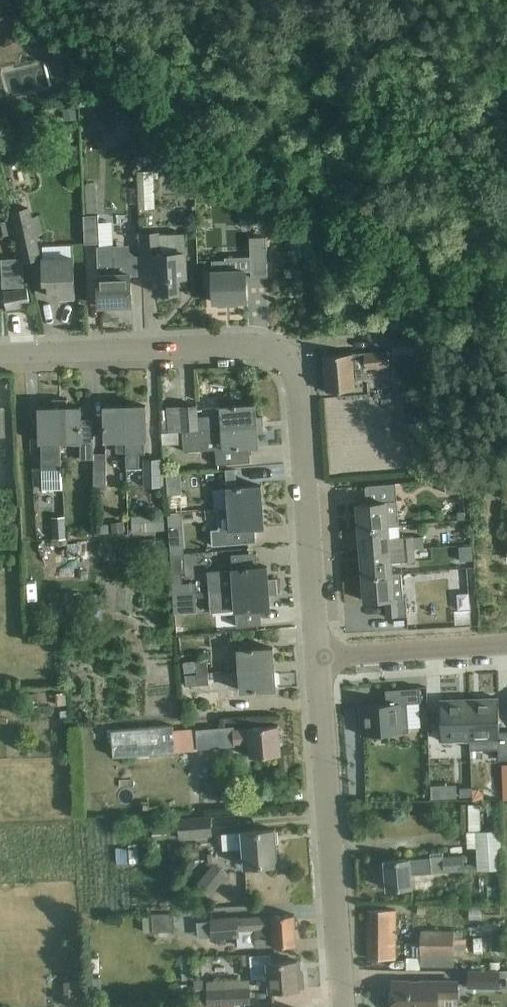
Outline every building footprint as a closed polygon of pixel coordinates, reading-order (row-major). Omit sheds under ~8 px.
[(18,8),(27,7),(25,0),(16,0),(18,8)] [(118,108),(109,122),(125,133),(134,119),(118,108)] [(69,145),(75,135),(64,128),(57,139),(69,145)] [(138,169),(136,206),(153,207),(154,170),(138,169)] [(14,211),(18,232),(25,260),(40,256),(35,237),(44,234),(40,216),(32,218),(30,207),(14,211)] [(249,210),(240,222),(251,230),(260,218),(249,210)] [(83,213),(83,215),(84,231),(84,242),(99,241),(98,213),(83,213)] [(158,232),(141,233),(142,256),(143,276),(155,276),(155,292),(179,291),(179,276),(187,276),(186,256),(186,252),(185,252),(184,234),(182,234),(158,235),(158,232)] [(268,277),(267,238),(251,238),(252,278),(268,277)] [(113,243),(97,244),(99,280),(100,300),(111,299),(111,305),(132,305),(131,285),(131,272),(130,258),(113,258),(113,243)] [(75,295),(74,256),(44,258),(45,282),(49,282),(50,296),(75,295)] [(23,258),(3,259),(4,287),(24,286),(23,258)] [(212,260),(213,281),(214,301),(248,300),(247,269),(226,270),(225,259),(212,260)] [(28,287),(4,292),(7,308),(31,304),(28,287)] [(416,333),(393,336),(395,354),(418,352),(416,333)] [(363,378),(368,377),(367,369),(388,367),(387,350),(324,355),(327,392),(355,390),(354,378),(363,378)] [(405,391),(406,401),(414,401),(413,391),(405,391)] [(40,407),(40,442),(42,442),(43,469),(43,489),(62,489),(61,469),(61,442),(60,399),(52,399),(53,407),(40,407)] [(61,442),(62,442),(80,441),(81,459),(94,459),(94,453),(94,419),(81,419),(81,406),(68,407),(68,399),(60,399),(61,442)] [(167,407),(169,432),(264,424),(263,416),(255,417),(254,405),(256,405),(256,404),(221,407),(222,415),(198,416),(197,405),(167,407)] [(117,453),(126,452),(126,405),(105,406),(106,441),(117,440),(117,453)] [(126,405),(126,452),(127,469),(140,468),(140,454),(145,453),(144,440),(147,440),(146,405),(126,405)] [(264,432),(264,424),(169,432),(162,432),(162,440),(185,440),(185,451),(217,448),(218,463),(251,461),(251,460),(250,460),(249,446),(259,445),(259,444),(257,444),(256,433),(264,432)] [(107,454),(94,453),(94,459),(95,486),(107,486),(107,454)] [(146,486),(161,486),(160,460),(145,460),(146,486)] [(227,471),(202,473),(203,486),(228,484),(227,471)] [(181,474),(167,475),(168,495),(183,494),(181,474)] [(461,478),(446,480),(447,494),(463,492),(461,478)] [(360,528),(390,526),(399,525),(396,483),(367,485),(368,503),(358,504),(360,528)] [(229,508),(263,505),(262,485),(227,488),(229,508)] [(265,526),(263,505),(229,508),(218,509),(219,528),(211,529),(212,545),(256,542),(255,527),(265,526)] [(466,519),(465,511),(457,512),(458,520),(466,519)] [(169,514),(170,525),(181,524),(180,514),(169,514)] [(165,515),(132,517),(133,533),(165,531),(165,515)] [(126,531),(124,521),(111,524),(113,533),(126,531)] [(64,522),(54,522),(55,538),(65,538),(64,522)] [(110,533),(109,524),(99,525),(100,534),(110,533)] [(414,537),(391,539),(390,526),(360,528),(362,552),(415,549),(424,548),(423,538),(414,539),(414,537)] [(80,545),(51,542),(48,562),(78,565),(80,545)] [(475,561),(473,547),(461,549),(462,562),(475,561)] [(394,574),(393,563),(416,561),(415,549),(362,552),(364,576),(394,574)] [(209,591),(278,586),(277,578),(267,579),(266,568),(268,567),(267,566),(258,567),(257,552),(231,554),(232,569),(207,571),(209,591)] [(394,574),(364,576),(366,601),(386,599),(399,599),(404,598),(402,573),(394,574)] [(172,583),(173,593),(192,592),(191,582),(172,583)] [(236,626),(242,626),(262,624),(261,608),(270,607),(270,606),(269,606),(268,595),(278,594),(278,586),(209,591),(210,612),(235,610),(236,626)] [(196,592),(192,592),(173,593),(175,614),(198,612),(196,592)] [(401,616),(399,599),(386,599),(387,617),(401,616)] [(240,670),(275,668),(273,647),(238,650),(240,670)] [(197,673),(209,672),(208,660),(184,662),(185,674),(197,673)] [(276,688),(275,668),(240,670),(241,691),(276,688)] [(209,672),(197,673),(197,675),(184,676),(185,686),(210,684),(209,672)] [(387,703),(360,705),(362,735),(409,732),(409,727),(421,726),(419,702),(421,702),(420,687),(386,689),(387,703)] [(67,704),(66,693),(56,693),(57,705),(67,704)] [(470,699),(471,740),(470,740),(470,750),(499,749),(499,759),(506,759),(506,731),(500,731),(499,698),(470,699)] [(470,699),(441,700),(442,741),(470,740),(471,740),(470,699)] [(197,753),(196,724),(110,726),(111,755),(197,753)] [(250,757),(261,756),(281,754),(279,725),(232,729),(233,742),(249,741),(250,757)] [(222,729),(198,731),(199,747),(223,745),(222,729)] [(443,784),(430,785),(431,796),(431,798),(443,797),(443,784)] [(460,787),(461,795),(473,795),(472,788),(472,787),(460,787)] [(478,788),(472,788),(473,795),(473,799),(483,799),(483,793),(478,788)] [(500,815),(500,803),(487,804),(488,816),(500,815)] [(481,804),(469,804),(470,830),(481,830),(481,804)] [(209,816),(178,818),(179,837),(211,835),(209,816)] [(168,839),(168,828),(153,829),(154,840),(168,839)] [(244,866),(257,865),(277,863),(275,829),(220,833),(222,849),(243,848),(244,866)] [(478,870),(503,869),(500,830),(475,832),(478,870)] [(431,857),(405,859),(385,860),(387,888),(415,886),(414,874),(432,873),(432,872),(466,869),(465,854),(443,856),(443,852),(430,853),(431,857)] [(210,896),(228,877),(215,864),(197,884),(210,896)] [(468,922),(480,922),(480,908),(468,908),(468,922)] [(396,910),(392,910),(368,910),(368,958),(396,958),(396,910)] [(175,931),(174,913),(153,914),(153,932),(175,931)] [(239,917),(211,920),(213,938),(239,936),(239,946),(256,945),(256,946),(273,945),(277,945),(296,944),(295,914),(275,915),(244,917),(239,917)] [(461,931),(421,932),(421,967),(454,967),(454,953),(467,954),(467,940),(461,939),(461,931)] [(299,972),(298,960),(272,962),(271,954),(251,955),(243,955),(244,966),(251,965),(252,978),(269,977),(270,990),(300,988),(300,987),(304,987),(303,972),(299,972)] [(468,970),(468,988),(499,989),(499,977),(506,977),(506,970),(468,970)] [(62,1004),(79,1004),(78,978),(62,978),(62,1004)] [(222,1004),(247,1003),(250,1002),(249,988),(227,989),(227,980),(195,982),(196,1006),(222,1005),(222,1004)] [(413,981),(393,981),(393,1006),(441,1006),(441,996),(457,997),(458,982),(413,981)] [(177,984),(177,998),(189,998),(188,984),(177,984)]
